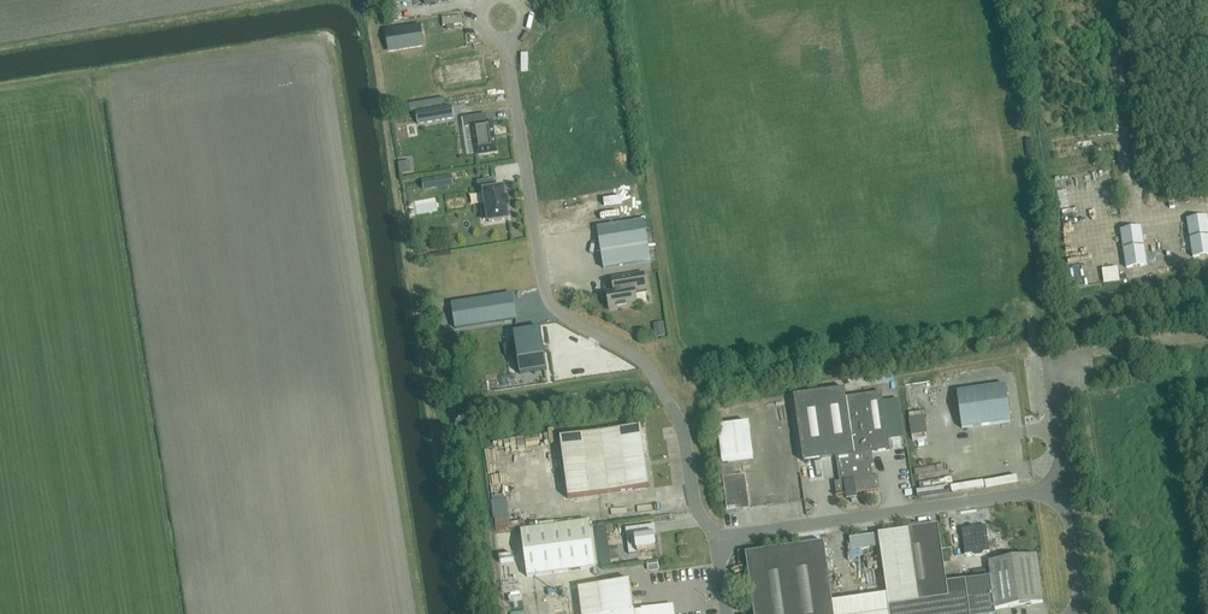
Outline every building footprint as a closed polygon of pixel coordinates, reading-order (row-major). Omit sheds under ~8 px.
[(406,27),(385,31),(388,50),(409,46),(406,27)] [(445,56),(448,79),(484,73),(480,50),(445,56)] [(440,109),(416,112),(418,124),(442,120),(440,109)] [(487,124),(486,115),(464,118),(466,128),(472,127),(476,155),(496,152),(492,123),(487,124)] [(438,188),(452,185),(451,175),(436,178),(438,188)] [(507,209),(509,209),(508,199),(505,199),(504,189),(495,190),(493,181),(478,183),(480,193),(484,193),(486,206),(481,207),(483,221),(488,220),(489,223),(509,220),(507,209)] [(1199,257),(1207,255),(1207,221),(1207,218),(1187,221),(1193,257),(1199,257)] [(1126,268),(1147,265),(1141,228),(1121,231),(1126,268)] [(603,269),(651,261),(646,233),(598,240),(603,269)] [(1122,264),(1106,267),(1108,282),(1124,279),(1122,264)] [(609,311),(637,306),(635,295),(647,293),(644,274),(614,279),(616,292),(606,293),(609,311)] [(452,304),(456,329),(516,319),(512,295),(452,304)] [(665,336),(663,324),(654,326),(655,338),(665,336)] [(547,370),(547,369),(545,369),(538,330),(541,329),(513,333),(516,333),(522,373),(520,373),(520,374),(547,370)] [(962,429),(1011,422),(1006,385),(957,392),(962,429)] [(856,494),(881,490),(882,490),(881,489),(880,490),(878,476),(877,476),(877,477),(872,478),(870,465),(873,465),(871,453),(890,450),(882,393),(846,398),(845,389),(793,396),(803,462),(837,457),(841,482),(835,483),(835,482),(834,482),(837,496),(835,496),(835,497),(843,496),(844,496),(846,496),(848,497),(849,498),(850,499),(851,501),(852,503),(852,502),(852,501),(851,499),(850,498),(855,494),(856,494)] [(567,499),(650,488),(642,427),(559,439),(567,499)] [(784,452),(786,466),(793,465),(792,451),(784,452)] [(738,476),(735,473),(734,464),(722,466),(724,478),(723,478),(727,509),(749,506),(745,475),(738,476)] [(794,469),(788,470),(790,485),(796,484),(794,469)] [(671,485),(672,496),(687,495),(686,484),(671,485)] [(527,577),(595,568),(589,522),(521,531),(527,577)] [(949,599),(947,584),(944,562),(938,526),(909,530),(919,603),(949,599)] [(987,533),(986,526),(961,529),(965,555),(972,555),(975,557),(982,556),(984,553),(990,552),(987,536),(989,536),(988,533),(987,533)] [(642,535),(641,527),(625,529),(627,544),(636,543),(637,554),(655,551),(653,533),(642,535)] [(850,539),(851,551),(880,547),(878,534),(850,539)] [(677,535),(663,536),(664,551),(678,550),(677,535)] [(753,611),(754,613),(834,613),(832,603),(824,543),(745,554),(753,611)] [(514,548),(504,548),(504,560),(515,559),(514,548)] [(975,580),(965,581),(970,613),(995,613),(994,610),(1043,603),(1036,555),(989,562),(991,578),(983,579),(975,580)] [(944,562),(947,584),(962,582),(961,574),(958,560),(944,562)] [(649,572),(659,571),(658,561),(648,562),(649,572)] [(974,571),(975,580),(983,579),(982,570),(974,571)] [(631,580),(578,588),(581,613),(668,613),(661,608),(655,609),(635,612),(631,580)] [(965,581),(962,582),(947,584),(949,599),(919,603),(889,608),(889,613),(970,613),(965,581)]
